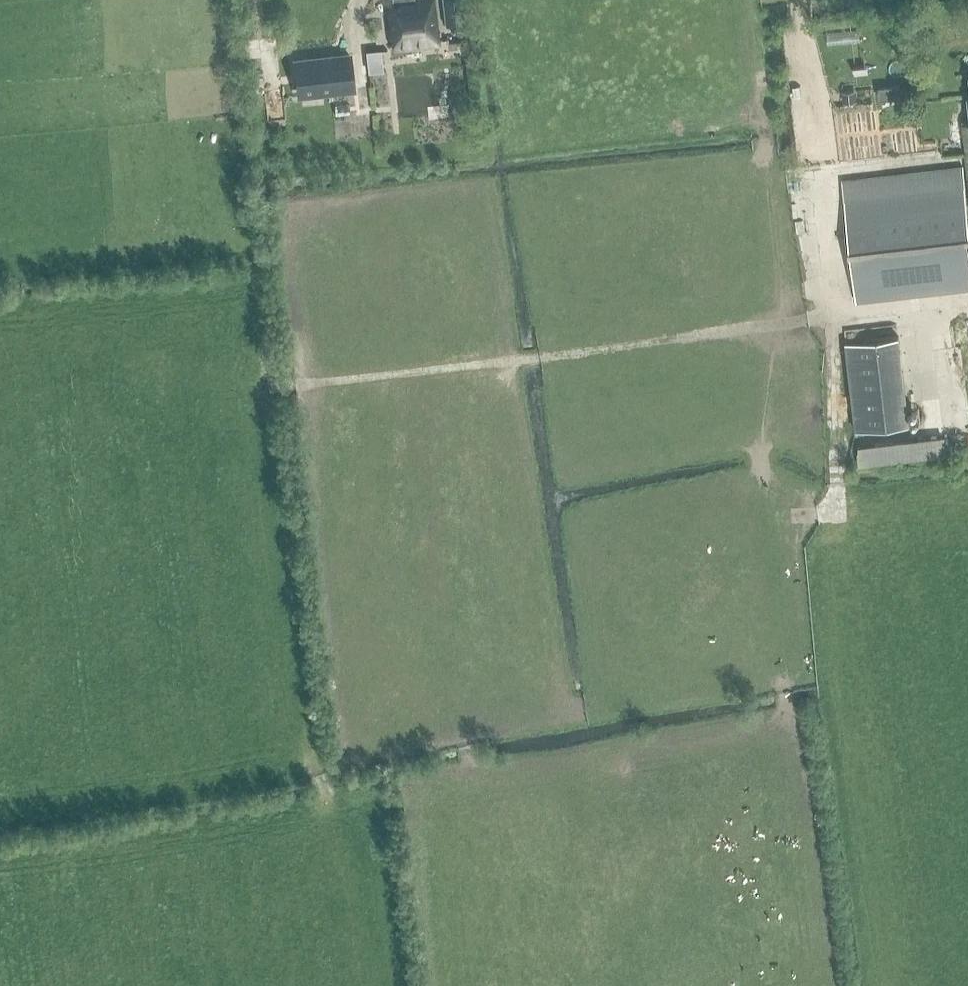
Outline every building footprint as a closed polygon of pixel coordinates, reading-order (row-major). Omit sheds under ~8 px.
[(393,47),(437,41),(433,0),(388,0),(393,47)] [(445,25),(466,22),(463,0),(442,0),(445,25)] [(353,86),(349,52),(295,59),(299,93),(353,86)] [(881,106),(903,105),(903,83),(880,84),(881,106)] [(855,302),(967,289),(967,219),(962,169),(842,183),(855,302)] [(856,433),(908,427),(898,338),(845,345),(856,433)] [(857,445),(860,465),(948,452),(945,432),(857,445)]
